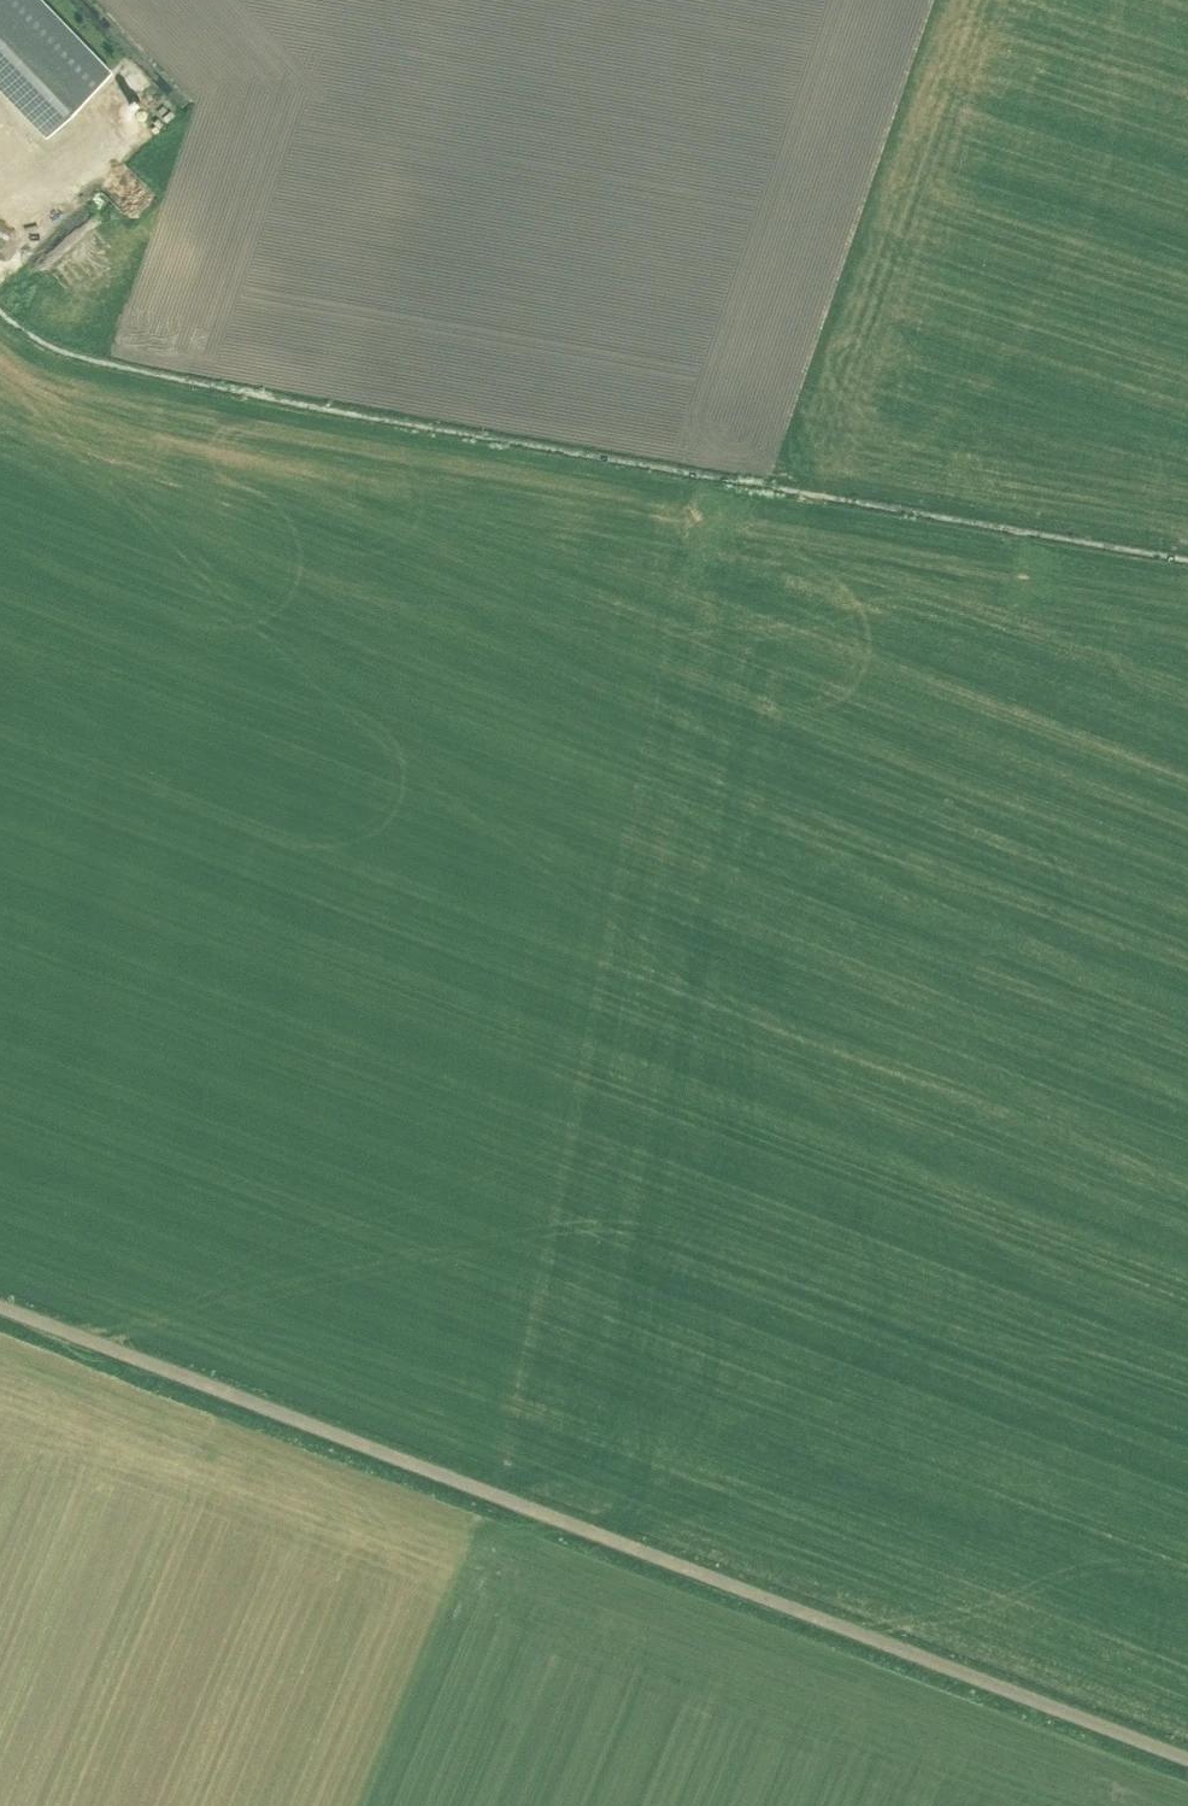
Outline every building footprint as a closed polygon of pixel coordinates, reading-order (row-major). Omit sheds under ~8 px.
[(48,134),(112,72),(43,0),(0,0),(0,84),(48,134)] [(16,265),(0,253),(0,285),(16,265)]
